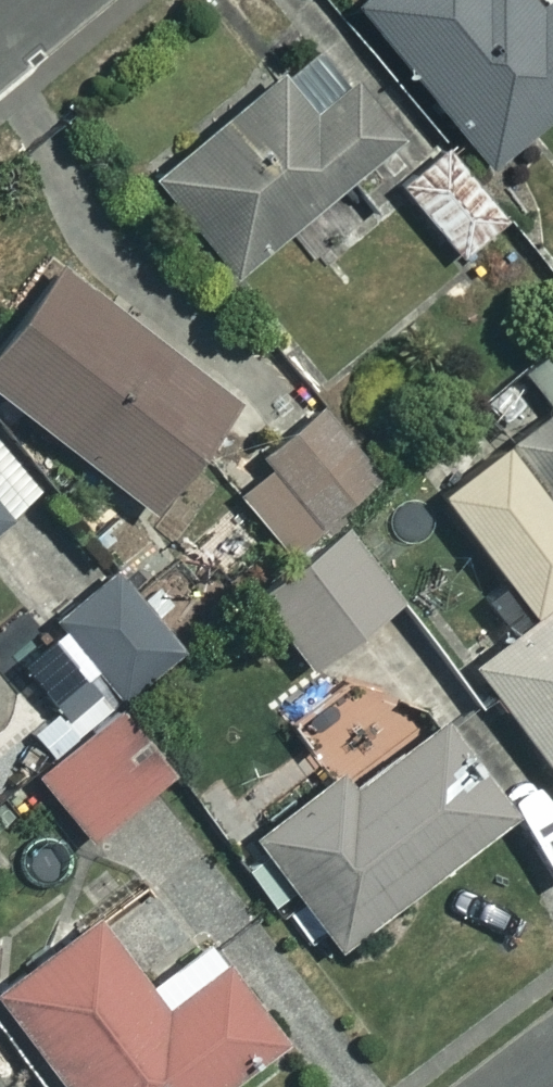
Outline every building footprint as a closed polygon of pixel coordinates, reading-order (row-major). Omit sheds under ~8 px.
[(339,4),(478,165),(552,100),(552,0),(540,0),(539,0),(344,0),(339,4)] [(297,110),(265,71),(137,175),(218,274),(389,133),(341,74),(297,110)] [(495,216),(437,145),(390,184),(447,254),(495,216)] [(30,267),(0,310),(0,409),(139,506),(216,397),(30,267)] [(495,441),(552,517),(552,397),(495,441)] [(475,431),(413,477),(516,617),(456,661),(552,791),(552,536),(475,431)] [(383,593),(325,524),(239,596),(296,665),(383,593)] [(167,648),(101,571),(44,620),(110,697),(167,648)] [(86,691),(40,637),(10,663),(55,717),(86,691)] [(157,771),(103,709),(25,777),(78,839),(157,771)] [(499,806),(424,714),(326,794),(309,772),(233,834),(325,947),(499,806)] [(76,913),(0,969),(0,1021),(49,1086),(207,1086),(267,1042),(200,952),(139,998),(76,913)]
